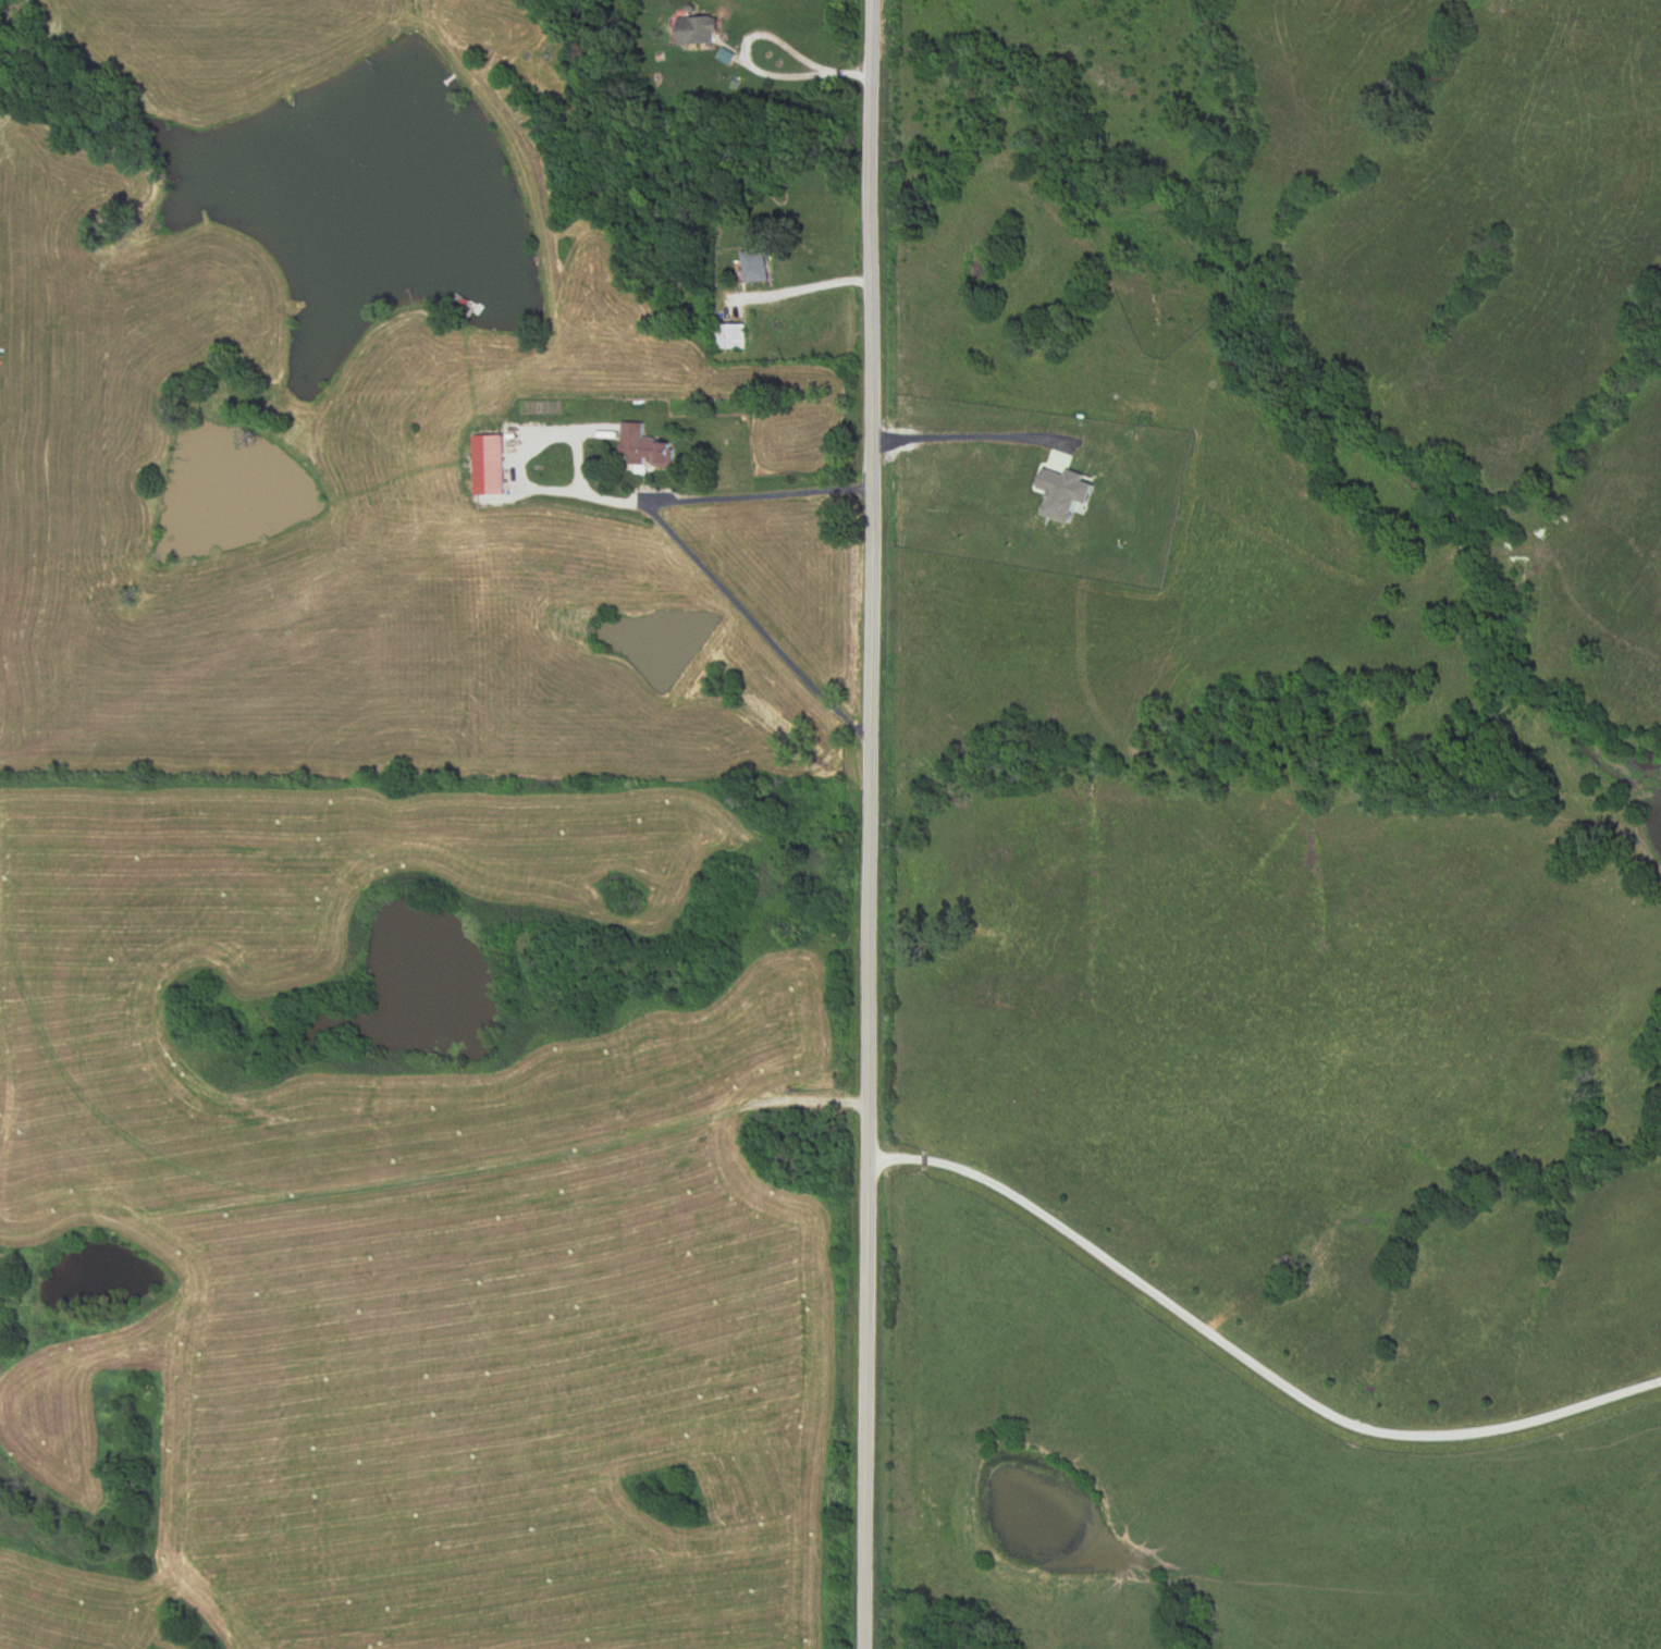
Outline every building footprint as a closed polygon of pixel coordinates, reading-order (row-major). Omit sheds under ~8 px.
[(675,20),(675,47),(715,47),(715,20),(675,20)] [(744,251),(744,283),(769,283),(769,251),(744,251)] [(716,350),(745,350),(745,324),(716,324),(716,350)] [(623,422),(619,462),(669,467),(672,441),(642,438),(644,424),(623,422)] [(536,458),(536,430),(479,430),(479,458),(536,458)]
